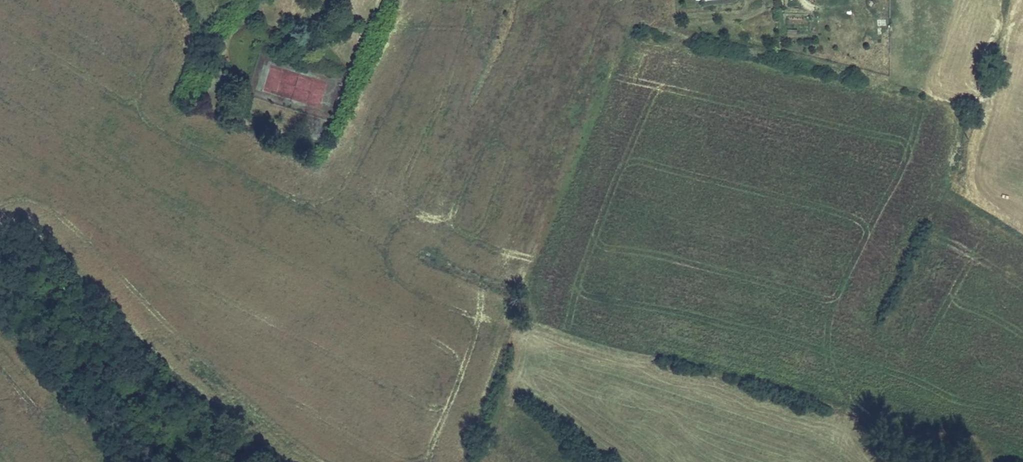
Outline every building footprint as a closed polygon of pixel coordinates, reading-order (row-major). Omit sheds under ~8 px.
[(300,98),(300,73),(282,73),(282,98),(300,98)]
